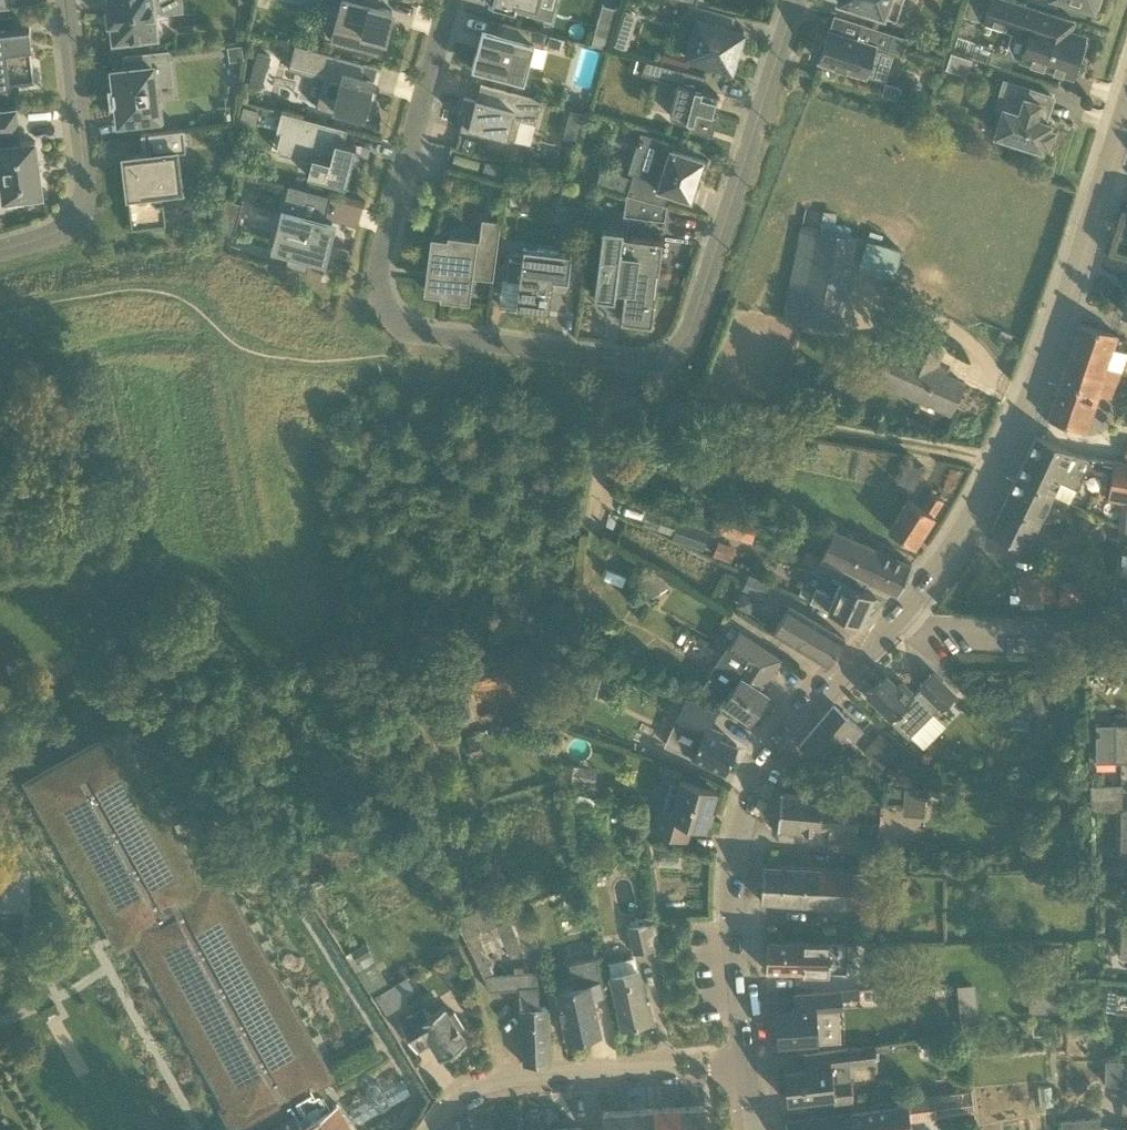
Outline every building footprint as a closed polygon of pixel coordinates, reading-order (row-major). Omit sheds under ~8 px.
[(13,7),(12,0),(0,0),(0,9),(13,7)] [(107,11),(109,26),(113,25),(115,43),(158,38),(155,12),(172,10),(171,0),(110,0),(111,10),(107,11)] [(331,40),(382,54),(388,32),(382,30),(388,10),(381,8),(383,0),(342,0),(331,40)] [(491,1),(494,2),(493,5),(517,12),(518,5),(539,11),(542,0),(491,0),(491,1)] [(838,2),(897,21),(904,0),(839,0),(838,2)] [(985,24),(992,0),(969,0),(963,17),(985,24)] [(1013,31),(1023,34),(1028,43),(1022,59),(1073,75),(1074,71),(1079,72),(1083,58),(1079,56),(1085,38),(1071,33),(1075,21),(1010,0),(992,0),(985,24),(1013,33),(1013,31)] [(1057,2),(1073,7),(1074,3),(1094,9),(1095,6),(1099,7),(1101,0),(1057,0),(1057,2)] [(689,3),(685,16),(698,20),(686,56),(733,70),(737,58),(735,57),(737,50),(739,50),(745,32),(733,29),(737,16),(689,3)] [(626,49),(638,13),(625,9),(613,45),(626,49)] [(598,19),(591,44),(592,44),(606,49),(614,24),(600,20),(598,19)] [(478,49),(473,69),(514,80),(525,83),(529,69),(535,46),(544,48),(548,34),(504,22),(501,35),(483,30),(478,49)] [(888,52),(893,34),(861,24),(856,40),(829,31),(827,39),(823,41),(820,50),(822,54),(819,61),(867,76),(876,48),(888,52)] [(35,82),(29,30),(31,30),(30,28),(15,30),(0,32),(0,86),(35,82)] [(296,45),(289,70),(324,79),(317,107),(335,112),(336,109),(365,117),(373,87),(375,81),(361,78),(362,77),(365,65),(365,63),(296,45)] [(245,47),(231,47),(232,62),(246,61),(245,47)] [(116,90),(112,90),(112,93),(114,93),(115,102),(113,102),(114,104),(118,104),(120,123),(140,121),(140,124),(163,121),(161,103),(158,103),(154,74),(171,72),(169,50),(125,55),(127,69),(114,71),(116,90)] [(257,52),(249,86),(262,89),(268,70),(272,56),(257,52)] [(973,59),(952,52),(946,68),(967,75),(973,59)] [(632,56),(628,70),(643,74),(646,60),(632,56)] [(646,60),(643,74),(658,78),(661,65),(662,64),(661,64),(646,60)] [(679,84),(671,116),(693,122),(692,127),(711,133),(714,133),(719,113),(717,113),(713,112),(718,94),(703,90),(707,76),(683,70),(679,84)] [(997,107),(1004,110),(996,135),(1012,140),(1011,144),(1027,149),(1028,145),(1043,150),(1045,144),(1050,146),(1055,130),(1050,128),(1051,123),(1041,120),(1043,112),(1044,112),(1050,95),(1005,81),(997,107)] [(465,114),(461,131),(484,137),(486,132),(515,141),(521,120),(536,124),(542,101),(481,85),(481,86),(489,88),(485,102),(465,97),(461,113),(465,114)] [(245,107),(242,121),(256,124),(259,110),(245,107)] [(2,179),(4,200),(7,200),(8,203),(25,201),(24,197),(43,195),(36,142),(21,143),(20,136),(22,135),(18,109),(0,111),(0,165),(2,179)] [(283,112),(277,132),(295,137),(290,156),(312,162),(308,176),(347,187),(357,148),(344,144),(348,130),(283,112)] [(570,112),(566,124),(580,127),(583,115),(570,112)] [(151,154),(124,157),(129,199),(132,229),(167,225),(165,210),(165,204),(157,204),(157,199),(164,199),(164,195),(162,183),(181,181),(178,153),(180,152),(187,152),(184,130),(149,134),(151,154)] [(628,194),(628,195),(664,204),(668,192),(691,199),(704,160),(672,150),(674,145),(660,140),(648,178),(634,174),(628,194)] [(486,161),(483,173),(500,177),(503,165),(486,161)] [(276,235),(273,250),(289,255),(286,267),(308,273),(311,261),(326,265),(331,247),(337,225),(333,224),(325,222),(303,216),(309,191),(290,185),(276,235)] [(564,189),(561,205),(583,210),(587,194),(564,189)] [(627,194),(624,216),(666,222),(668,205),(664,204),(628,195),(628,194),(627,194)] [(227,200),(222,233),(234,236),(233,240),(234,240),(235,236),(243,204),(244,201),(243,200),(242,203),(242,204),(237,203),(227,200)] [(426,285),(425,287),(426,289),(427,291),(429,293),(432,293),(441,295),(440,298),(442,299),(444,299),(468,302),(470,302),(470,300),(471,298),(473,278),(494,280),(501,222),(483,219),(480,242),(478,242),(478,238),(449,234),(448,238),(435,236),(434,236),(429,271),(433,272),(432,281),(430,281),(427,282),(426,285)] [(604,225),(595,295),(615,297),(617,288),(626,290),(622,321),(653,325),(664,241),(623,235),(624,228),(604,225)] [(784,318),(840,329),(846,300),(843,299),(855,237),(803,227),(784,318)] [(902,254),(879,246),(882,236),(872,232),(859,269),(893,280),(902,254)] [(510,260),(507,280),(520,281),(517,307),(517,308),(551,312),(551,311),(550,311),(551,305),(553,291),(554,281),(570,283),(573,254),(524,248),(523,261),(510,260)] [(1067,366),(1104,380),(1104,377),(1117,382),(1121,372),(1108,368),(1118,336),(1082,324),(1067,366)] [(883,382),(896,388),(951,413),(964,384),(934,370),(944,350),(919,339),(910,358),(897,352),(883,382)] [(1086,432),(1104,380),(1067,366),(1049,420),(1086,432)] [(1073,454),(1037,436),(1018,478),(1054,495),(1060,481),(1078,490),(1085,476),(1093,457),(1073,454)] [(1113,459),(1106,498),(1126,502),(1126,462),(1113,459)] [(909,463),(899,483),(913,490),(923,470),(909,463)] [(1028,549),(1054,495),(1018,478),(992,532),(1028,549)] [(909,500),(889,530),(915,547),(935,516),(934,516),(944,501),(932,493),(922,508),(909,500)] [(759,523),(750,520),(726,512),(719,533),(753,544),(759,523)] [(703,550),(708,536),(679,524),(673,539),(703,550)] [(868,581),(896,593),(899,594),(912,565),(834,530),(822,556),(807,550),(804,560),(818,566),(815,572),(818,572),(821,565),(856,578),(854,582),(866,587),(868,581)] [(714,557),(732,563),(737,548),(719,542),(714,557)] [(864,591),(866,587),(854,582),(856,578),(821,565),(818,572),(815,572),(815,573),(840,584),(833,601),(828,598),(830,595),(817,589),(815,594),(802,588),(799,595),(812,600),(811,602),(860,624),(874,595),(864,591)] [(658,570),(642,581),(653,599),(670,588),(658,570)] [(743,590),(764,600),(771,585),(750,575),(743,590)] [(1021,603),(1055,603),(1056,578),(1021,577),(1021,603)] [(846,639),(845,639),(790,605),(773,632),(829,666),(846,639)] [(740,632),(702,689),(752,722),(769,696),(761,690),(781,659),(740,632)] [(940,708),(943,711),(957,696),(933,673),(919,687),(921,689),(915,695),(903,683),(898,687),(886,675),(867,694),(910,738),(940,708)] [(1052,678),(1036,677),(1036,680),(1032,680),(1031,688),(1030,688),(1029,702),(1035,703),(1034,713),(1039,713),(1039,717),(1047,717),(1047,714),(1050,714),(1052,678)] [(693,757),(725,772),(738,746),(720,738),(723,732),(711,727),(717,714),(686,700),(673,729),(700,741),(693,757)] [(864,731),(836,707),(834,706),(800,747),(823,766),(833,754),(845,765),(859,747),(854,743),(864,731)] [(1116,725),(1116,729),(1097,729),(1096,762),(1126,763),(1126,725),(1116,725)] [(23,794),(62,864),(72,859),(112,932),(111,933),(112,935),(129,925),(131,929),(229,1107),(223,1110),(234,1129),(353,1129),(338,1104),(332,1107),(327,1098),(316,1077),(328,1070),(322,1058),(323,1058),(322,1056),(320,1057),(229,889),(230,888),(229,887),(211,896),(207,888),(163,808),(173,803),(135,733),(125,738),(121,730),(29,781),(33,789),(23,794)] [(878,764),(895,747),(881,733),(864,750),(878,764)] [(1034,752),(1023,768),(1037,777),(1047,762),(1034,752)] [(563,786),(578,788),(581,767),(566,765),(563,786)] [(717,791),(681,780),(672,811),(660,807),(653,831),(688,841),(693,824),(706,828),(717,791)] [(1123,784),(1122,784),(1092,784),(1092,796),(1123,796),(1123,784)] [(778,829),(779,829),(859,836),(859,835),(879,837),(882,804),(860,802),(861,798),(782,791),(778,829)] [(1123,796),(1092,796),(1092,811),(1122,811),(1121,864),(1126,864),(1126,811),(1123,811),(1123,796)] [(869,874),(770,867),(764,866),(762,902),(866,909),(869,874)] [(550,1064),(550,1063),(548,1006),(540,1006),(539,982),(533,983),(532,974),(495,976),(493,967),(495,966),(479,934),(497,926),(509,953),(522,948),(524,953),(540,946),(519,895),(457,922),(491,991),(490,991),(490,992),(519,990),(520,990),(521,1010),(522,1010),(524,1062),(524,1063),(524,1065),(550,1064)] [(661,948),(655,922),(654,916),(631,920),(633,926),(629,927),(635,953),(661,948)] [(768,942),(767,972),(804,973),(804,977),(830,978),(831,961),(833,962),(833,957),(831,957),(831,944),(768,942)] [(646,1003),(639,970),(636,957),(609,963),(612,976),(623,1029),(653,1022),(649,1002),(646,1003)] [(575,1043),(584,1041),(585,1037),(601,1034),(593,997),(606,995),(598,958),(570,964),(575,988),(557,992),(568,1041),(572,1040),(575,1043)] [(408,976),(378,991),(385,1007),(416,992),(408,976)] [(975,988),(955,989),(956,1031),(977,1030),(975,988)] [(777,1012),(779,1046),(819,1043),(817,1011),(844,1009),(843,1000),(861,999),(860,989),(795,993),(797,1011),(777,1012)] [(1119,993),(1118,1012),(1126,1012),(1126,993),(1119,993)] [(426,1007),(400,1023),(418,1051),(431,1043),(441,1059),(467,1043),(461,1032),(466,1029),(455,1012),(450,1015),(445,1007),(431,1016),(426,1007)] [(806,1069),(785,1071),(788,1102),(792,1102),(812,1100),(826,1098),(827,1104),(835,1103),(854,1101),(851,1080),(831,1083),(830,1069),(850,1066),(877,1063),(876,1053),(892,1051),(891,1044),(875,1046),(804,1054),(806,1069)] [(1126,1114),(1126,1062),(1106,1061),(1105,1086),(1124,1087),(1123,1114),(1126,1114)] [(352,1112),(361,1127),(412,1097),(402,1081),(381,1093),(375,1083),(363,1090),(370,1101),(352,1112)] [(973,1092),(937,1096),(940,1116),(975,1111),(973,1092)] [(908,1100),(892,1102),(893,1108),(853,1113),(855,1129),(912,1129),(910,1110),(908,1100)] [(706,1106),(681,1107),(682,1129),(707,1129),(706,1106)] [(681,1107),(655,1109),(656,1129),(682,1129),(681,1107)] [(655,1109),(629,1111),(630,1129),(656,1129),(655,1109)] [(629,1111),(603,1112),(604,1129),(630,1129),(629,1111)] [(853,1113),(786,1122),(788,1129),(855,1129),(853,1113)] [(1032,1120),(1034,1129),(1056,1129),(1054,1117),(1032,1120)] [(1062,1129),(1101,1129),(1100,1119),(1061,1121),(1062,1129)]
